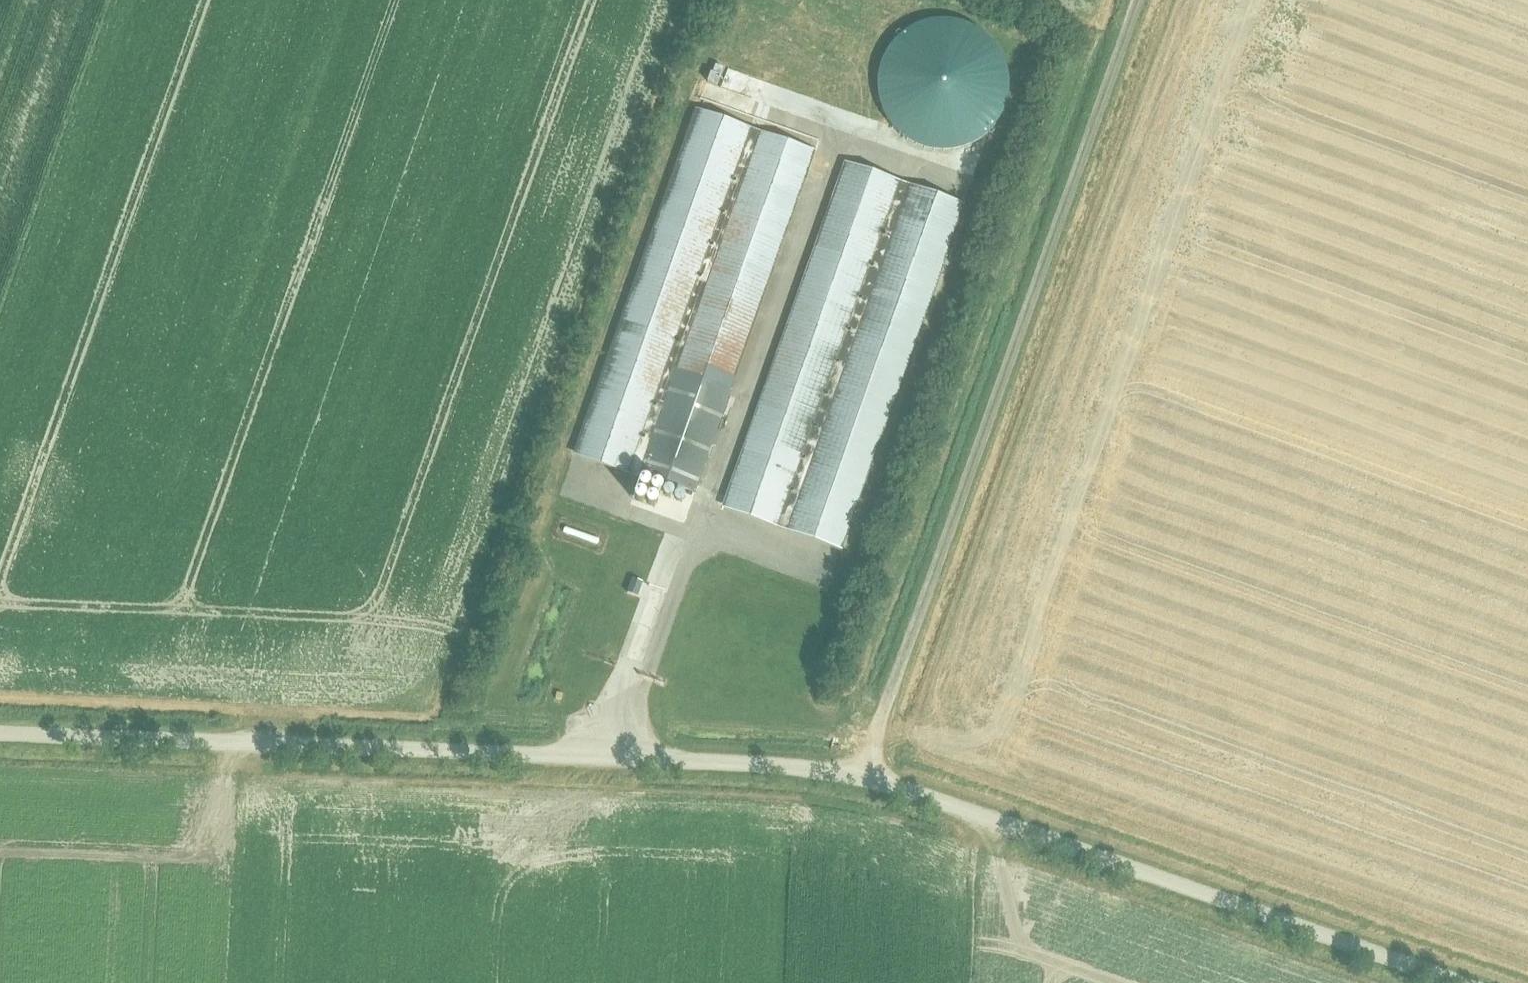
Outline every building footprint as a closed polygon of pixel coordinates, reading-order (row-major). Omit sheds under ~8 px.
[(876,81),(876,87),(876,92),(877,98),(878,104),(880,109),(882,114),(885,119),(888,124),(892,129),(895,133),(900,137),(904,140),(909,144),(914,146),(919,148),(925,150),(931,151),(936,152),(942,152),(948,152),(953,151),(959,150),(964,148),(970,146),(975,144),(980,141),(984,137),(989,133),(992,129),(996,124),(999,119),(1002,114),(1004,109),(1006,104),(1007,98),(1008,92),(1008,87),(1008,81),(1007,75),(1006,70),(1004,64),(1002,59),(999,54),(996,49),(992,44),(989,40),(984,36),(980,33),(975,30),(970,27),(964,25),(959,23),(953,22),(948,21),(942,21),(936,21),(931,22),(925,23),(919,25),(914,27),(909,30),(904,33),(900,36),(895,40),(892,44),(888,49),(885,54),(882,59),(880,64),(878,70),(877,75),(876,81)] [(694,114),(575,450),(694,492),(813,156),(694,114)] [(843,166),(723,503),(842,545),(962,209),(843,166)] [(632,579),(627,593),(637,597),(642,583),(632,579)]
